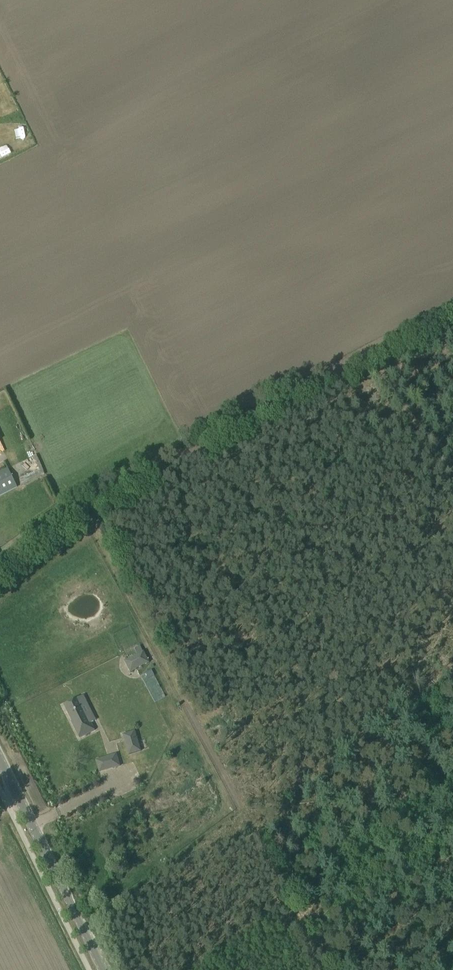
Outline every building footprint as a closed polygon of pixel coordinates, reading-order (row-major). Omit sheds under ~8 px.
[(17,488),(8,468),(0,472),(0,496),(17,488)] [(129,672),(149,662),(143,650),(123,659),(129,672)] [(64,705),(72,721),(71,722),(79,738),(95,731),(91,723),(93,722),(85,706),(82,708),(77,699),(64,705)] [(133,729),(120,734),(128,755),(141,751),(133,729)] [(117,754),(95,758),(97,772),(120,767),(117,754)]
